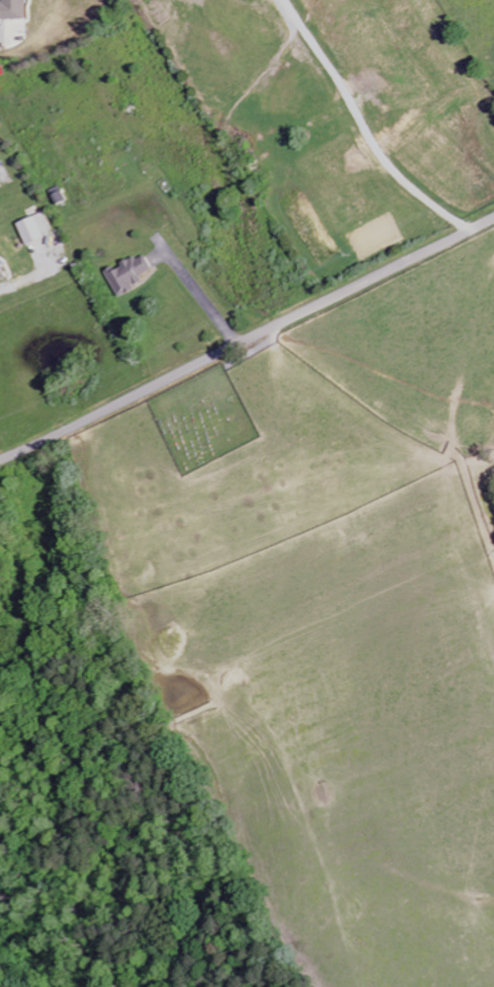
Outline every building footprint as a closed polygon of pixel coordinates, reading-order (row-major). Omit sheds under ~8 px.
[(25,0),(0,0),(0,20),(25,20),(25,0)] [(25,244),(51,234),(44,213),(17,223),(25,244)] [(118,297),(142,284),(138,277),(151,270),(143,256),(134,261),(132,258),(112,269),(111,267),(103,271),(118,297)]
